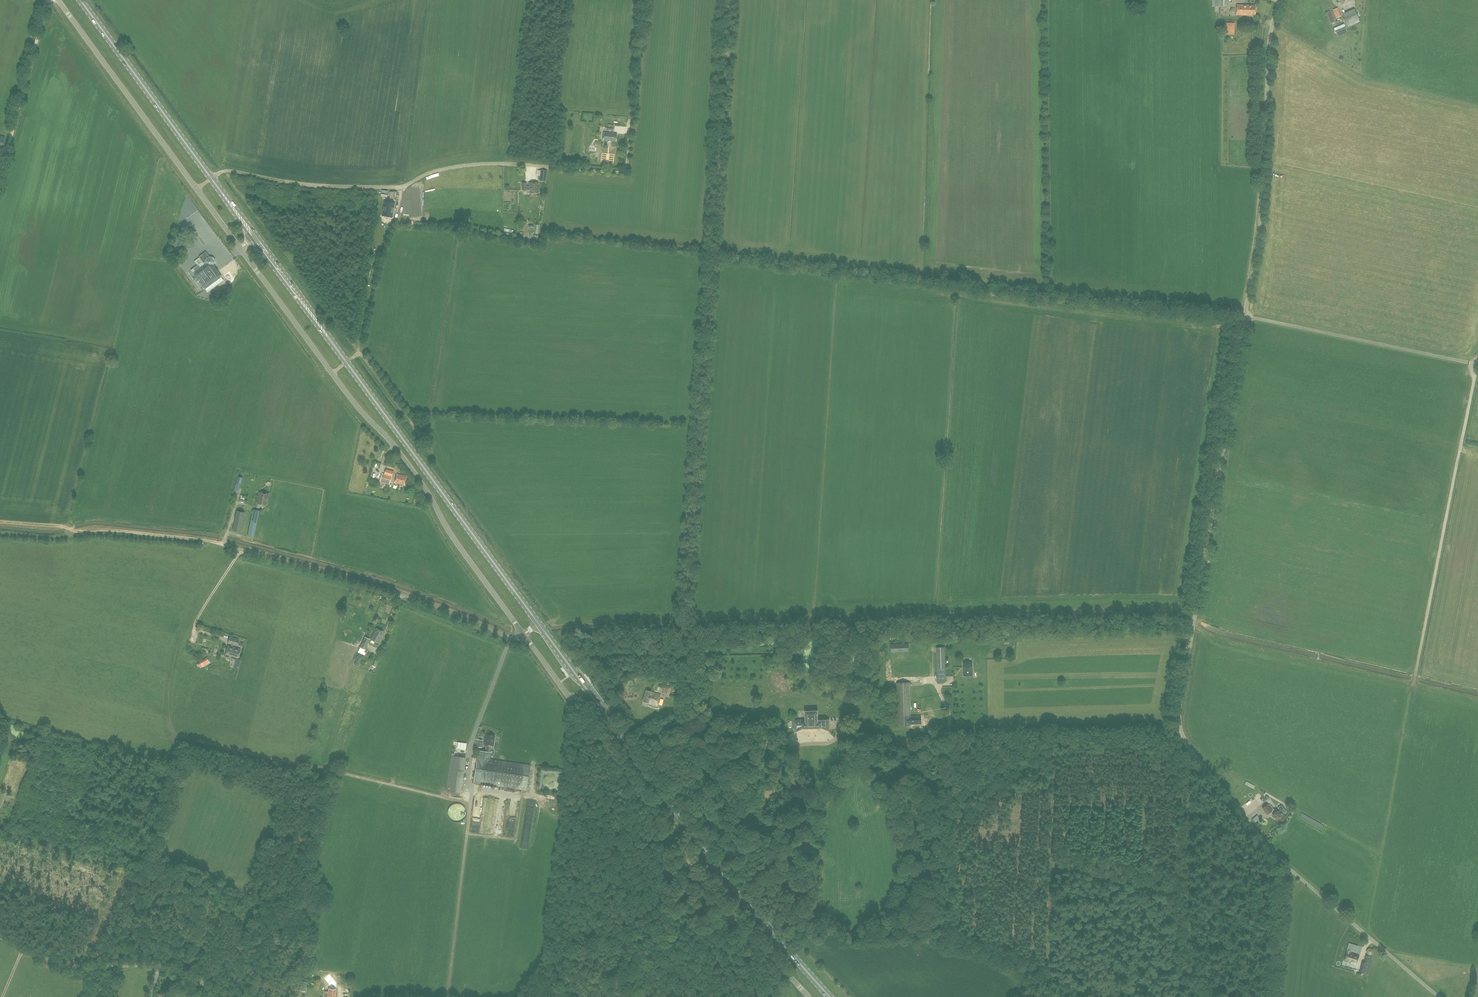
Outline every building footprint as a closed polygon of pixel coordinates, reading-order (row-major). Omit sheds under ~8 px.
[(1245,8),(1246,5),(1237,5),(1237,15),(1245,15),(1245,8)] [(1256,5),(1246,5),(1245,8),(1245,15),(1255,15),(1256,5)] [(1338,8),(1333,10),(1336,18),(1342,16),(1338,8)] [(1330,24),(1335,22),(1330,11),(1326,13),(1330,24)] [(1235,24),(1235,19),(1227,19),(1226,30),(1233,30),(1233,27),(1230,27),(1230,24),(1235,24)] [(1344,23),(1334,28),(1337,36),(1348,32),(1344,23)] [(617,134),(604,132),(603,141),(609,142),(610,140),(616,141),(617,134)] [(538,182),(529,183),(529,187),(527,187),(526,183),(523,183),(524,189),(529,189),(529,193),(539,193),(538,182)] [(420,214),(418,189),(408,190),(410,215),(420,214)] [(395,203),(384,201),(382,216),(392,217),(393,213),(393,212),(394,208),(395,203)] [(505,228),(503,235),(512,237),(514,230),(505,228)] [(212,257),(210,257),(206,252),(199,257),(205,264),(201,267),(199,264),(191,270),(193,273),(192,273),(205,289),(222,277),(213,265),(214,264),(215,261),(214,260),(213,260),(212,259),(212,258),(212,257)] [(392,477),(382,474),(380,480),(390,483),(392,477)] [(406,476),(397,474),(395,483),(404,485),(406,476)] [(238,476),(234,490),(236,491),(238,491),(239,491),(243,478),(240,477),(238,476)] [(260,492),(258,504),(266,505),(269,494),(260,492)] [(245,512),(236,511),(233,531),(241,532),(245,512)] [(254,537),(259,512),(253,511),(248,535),(254,537)] [(376,628),(371,640),(378,643),(384,631),(376,628)] [(230,637),(228,643),(232,644),(233,644),(238,645),(239,639),(230,637)] [(360,647),(360,649),(358,652),(363,654),(364,653),(366,654),(367,652),(365,651),(365,649),(365,650),(370,639),(365,637),(360,647)] [(238,659),(241,649),(233,647),(233,644),(232,644),(231,646),(228,645),(225,656),(238,659)] [(937,680),(946,680),(945,659),(945,647),(936,647),(937,659),(937,680)] [(361,662),(364,655),(359,652),(355,660),(361,662)] [(212,663),(210,658),(202,661),(205,667),(212,663)] [(922,661),(891,662),(892,684),(897,683),(898,726),(911,725),(911,724),(947,723),(947,715),(911,716),(911,715),(910,683),(922,683),(922,661)] [(964,676),(973,676),(973,663),(964,663),(964,676)] [(646,690),(643,701),(657,706),(660,694),(646,690)] [(805,719),(792,720),(794,733),(798,730),(802,729),(822,728),(824,729),(827,730),(830,732),(830,719),(818,719),(818,710),(805,710),(805,719)] [(530,765),(497,760),(490,759),(491,752),(490,752),(491,745),(493,745),(495,736),(487,734),(486,744),(485,751),(479,750),(474,783),(527,790),(530,765)] [(447,791),(461,793),(465,757),(452,755),(447,791)] [(1263,808),(1267,814),(1272,811),(1267,804),(1263,808)] [(1273,815),(1279,823),(1286,817),(1279,810),(1273,815)] [(1349,961),(1350,962),(1349,965),(1354,967),(1356,963),(1356,964),(1359,956),(1350,953),(1351,948),(1357,950),(1358,946),(1349,943),(1344,960),(1349,962),(1349,961)] [(1362,961),(1360,972),(1368,974),(1371,956),(1366,955),(1364,962),(1362,961)]
